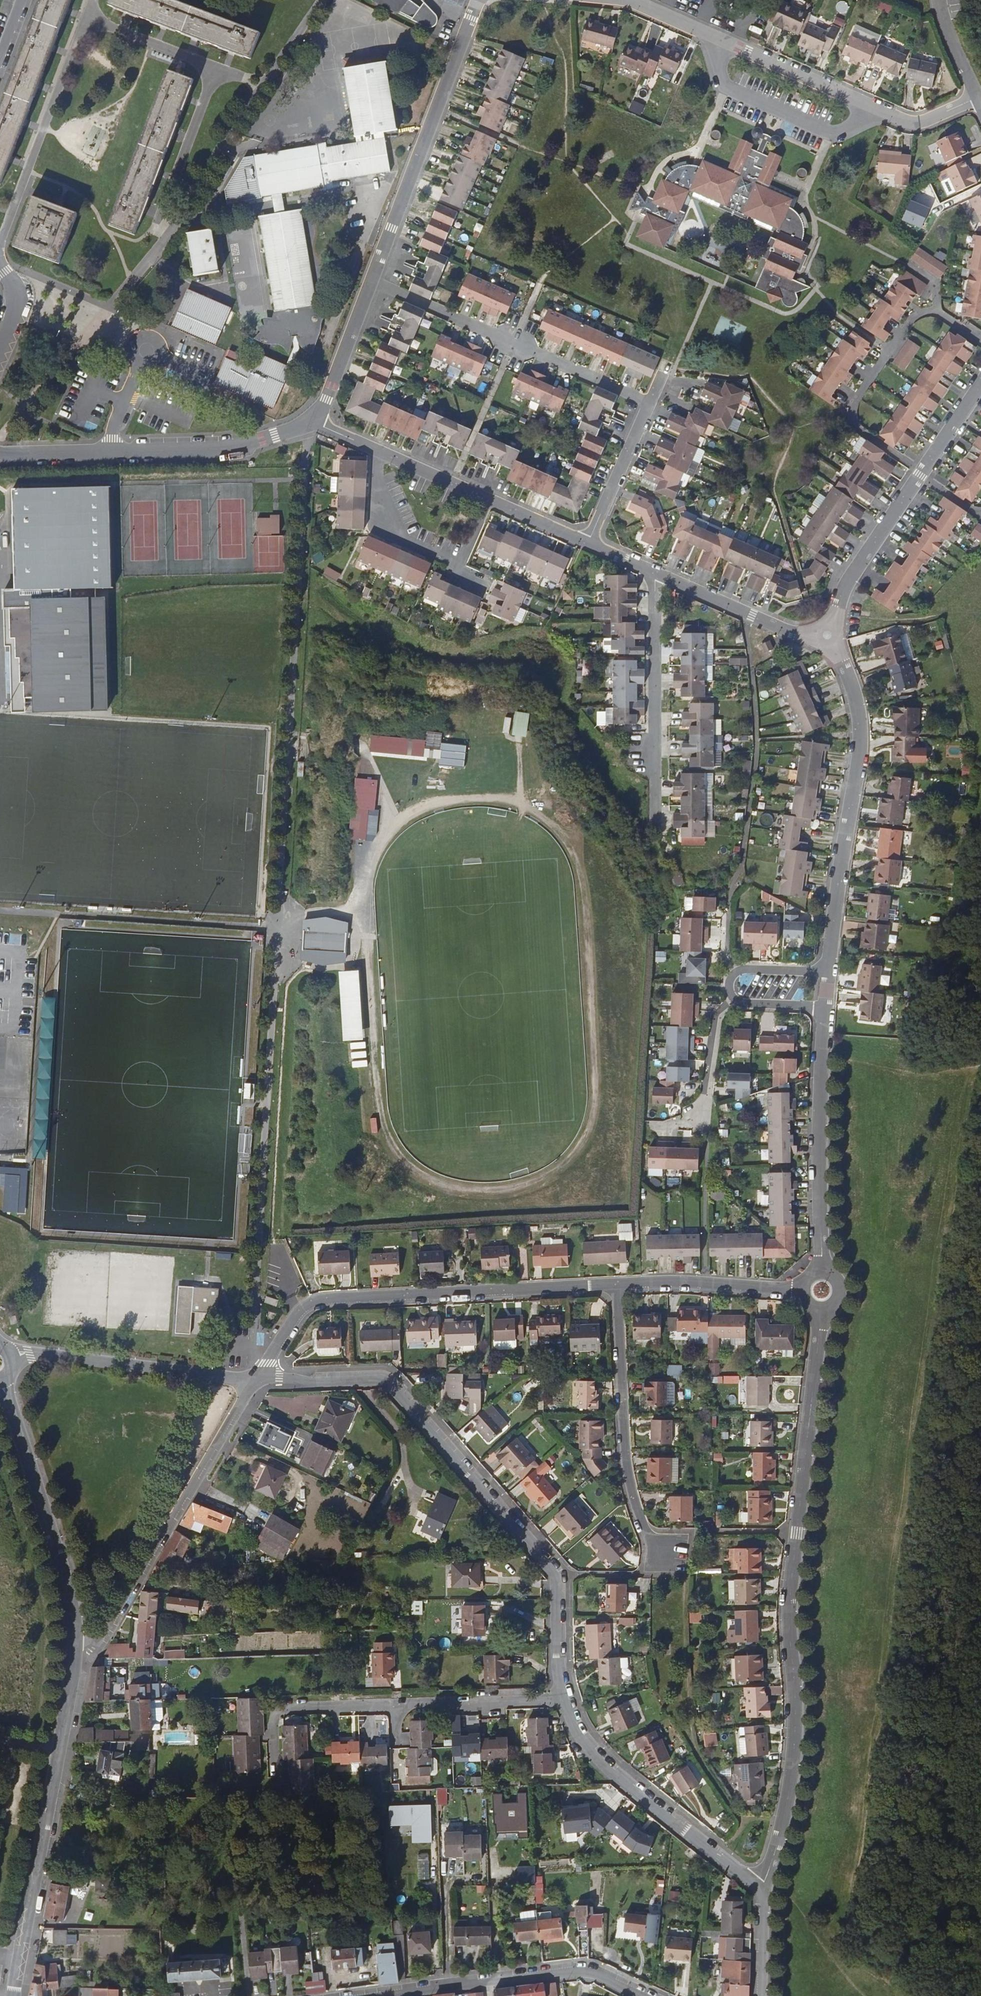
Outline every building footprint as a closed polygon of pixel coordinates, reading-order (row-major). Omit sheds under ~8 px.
[(71,0),(41,0),(20,55),(0,108),(0,184),(2,184),(31,106),(55,44),(71,0)] [(108,5),(122,10),(251,59),(261,33),(221,18),(173,0),(110,0),(108,5)] [(373,2),(397,14),(398,13),(412,19),(411,21),(426,28),(429,29),(430,29),(431,28),(433,28),(434,27),(436,25),(437,24),(437,22),(437,20),(437,17),(435,15),(423,3),(420,9),(416,6),(408,0),(374,0),(373,2)] [(810,19),(812,14),(783,1),(774,23),(784,28),(786,24),(801,31),(804,32),(810,19)] [(810,19),(804,32),(799,42),(813,48),(812,50),(812,52),(820,55),(823,48),(829,51),(839,28),(833,26),(832,28),(810,19)] [(614,47),(619,29),(600,24),(588,21),(583,38),(614,47)] [(799,34),(801,31),(786,24),(784,28),(799,34)] [(750,40),(758,44),(762,37),(753,33),(750,40)] [(868,65),(876,47),(851,36),(843,54),(868,65)] [(799,42),(798,44),(812,50),(813,48),(799,42)] [(653,52),(649,62),(675,73),(683,53),(676,50),(677,47),(666,43),(663,48),(656,45),(653,52)] [(877,43),(876,47),(868,65),(874,67),(876,63),(889,69),(887,72),(896,76),(905,56),(877,43)] [(643,74),(649,62),(653,52),(640,47),(638,49),(627,44),(619,63),(643,74)] [(497,59),(520,69),(524,58),(502,48),(497,59)] [(382,133),(397,130),(385,62),(384,62),(382,53),(367,56),(367,59),(361,60),(361,57),(345,60),(347,69),(345,69),(357,143),(327,148),(326,143),(317,145),(317,147),(246,159),(225,189),(227,203),(274,194),(277,213),(260,216),(276,310),(277,317),(284,316),(285,322),(271,324),(268,326),(263,329),(261,333),(290,346),(292,336),(293,336),(295,336),(297,335),(298,338),(298,340),(299,341),(301,344),(302,345),(305,348),(306,349),(310,351),(317,332),(307,318),(304,319),(303,313),(317,311),(316,303),(301,209),(283,212),(280,193),(322,186),(323,191),(334,189),(332,180),(389,170),(384,138),(382,139),(382,133)] [(555,59),(544,56),(542,61),(553,64),(555,59)] [(910,58),(906,77),(933,83),(937,63),(910,58)] [(497,59),(492,70),(515,80),(520,69),(497,59)] [(140,223),(158,176),(160,169),(170,145),(194,80),(168,70),(109,225),(135,235),(140,223)] [(492,70),(487,82),(510,92),(515,80),(492,70)] [(933,83),(906,77),(905,80),(932,86),(933,83)] [(482,94),(486,95),(505,103),(510,92),(487,82),(482,94)] [(486,95),(482,107),(504,117),(509,105),(505,103),(486,95)] [(479,123),(498,132),(504,117),(482,107),(480,106),(477,113),(482,115),(479,123)] [(756,136),(759,135),(761,133),(761,131),(761,130),(761,128),(760,126),(758,125),(755,125),(753,126),(751,127),(750,131),(751,133),(753,135),(756,136)] [(714,139),(717,138),(718,137),(719,135),(719,132),(718,130),(716,128),(713,128),(712,128),(710,129),(709,131),(708,134),(709,136),(711,138),(714,139)] [(495,139),(475,130),(472,137),(467,135),(464,142),(466,143),(489,153),(495,139)] [(768,140),(770,141),(770,139),(771,136),(772,135),(761,130),(761,131),(761,133),(759,135),(762,137),(757,150),(762,152),(768,140)] [(958,139),(960,137),(957,131),(936,140),(945,161),(964,152),(961,145),(958,139)] [(773,134),(772,135),(771,136),(770,139),(770,141),(771,142),(773,144),(776,145),(779,144),(780,142),(781,139),(781,137),(779,135),(777,134),(775,133),(773,134)] [(769,155),(762,152),(757,150),(750,147),(752,142),(740,137),(727,166),(733,169),(732,172),(701,159),(699,165),(693,163),(686,163),(684,164),(680,165),(673,169),(672,170),(669,173),(665,180),(663,179),(654,200),(649,198),(648,200),(646,202),(637,191),(629,209),(643,207),(644,210),(643,212),(647,214),(638,235),(663,246),(666,240),(672,224),(670,223),(676,210),(678,211),(679,209),(685,194),(689,195),(691,191),(693,192),(719,203),(718,207),(717,209),(745,221),(746,219),(747,216),(773,227),(777,228),(775,232),(778,234),(776,240),(773,246),(774,250),(771,252),(767,260),(755,286),(768,291),(772,300),(780,297),(782,299),(783,302),(786,304),(788,305),(791,305),(793,303),(795,302),(796,299),(797,296),(796,290),(808,286),(792,278),(797,269),(799,263),(796,262),(798,256),(801,257),(804,252),(808,242),(802,240),(803,237),(803,233),(803,228),(803,227),(803,222),(800,216),(799,215),(796,210),(788,205),(791,198),(762,185),(763,182),(770,185),(782,156),(771,150),(769,155)] [(484,165),(489,153),(466,143),(461,155),(482,164),(484,165)] [(909,176),(911,155),(901,155),(891,154),(892,151),(879,150),(877,171),(896,173),(895,183),(908,184),(909,176)] [(460,154),(455,166),(477,176),(482,164),(461,155),(460,154)] [(668,165),(672,170),(673,169),(680,165),(684,164),(683,159),(680,159),(674,161),(668,165)] [(963,159),(946,167),(956,190),(976,181),(972,173),(970,174),(968,170),(963,159)] [(472,187),(477,176),(455,166),(450,178),(472,187)] [(803,178),(806,177),(808,175),(808,172),(808,170),(807,169),(806,167),(803,167),(801,167),(800,168),(798,169),(797,172),(797,174),(799,176),(800,177),(803,178)] [(467,199),(472,187),(450,178),(445,189),(467,199)] [(462,210),(467,199),(445,189),(440,200),(462,210)] [(692,195),(718,207),(719,203),(693,192),(692,195)] [(968,199),(972,207),(974,206),(980,223),(980,193),(968,199)] [(78,213),(50,203),(32,196),(13,246),(59,263),(78,213)] [(929,208),(910,200),(903,219),(921,226),(929,208)] [(432,219),(451,228),(457,214),(438,205),(432,219)] [(685,211),(679,209),(678,211),(676,210),(670,223),(672,224),(666,240),(670,236),(676,228),(680,223),(685,211)] [(804,212),(799,215),(800,216),(803,222),(803,227),(803,228),(808,228),(808,223),(806,217),(804,212)] [(772,230),(773,227),(747,216),(746,219),(772,230)] [(432,219),(426,233),(445,241),(451,228),(432,219)] [(212,230),(189,234),(196,275),(219,272),(212,230)] [(972,232),(971,242),(973,242),(972,249),(980,251),(980,234),(972,232)] [(420,247),(430,251),(439,255),(445,241),(426,233),(420,247)] [(762,258),(767,260),(771,252),(774,250),(773,246),(776,240),(770,237),(762,258)] [(916,244),(909,254),(941,274),(947,264),(917,244),(916,244)] [(972,249),(970,256),(968,256),(967,265),(969,265),(980,268),(980,251),(972,249)] [(415,277),(433,284),(439,271),(442,272),(448,259),(439,255),(430,251),(424,265),(418,262),(412,276),(415,277)] [(807,253),(804,252),(801,257),(798,256),(796,262),(799,263),(797,269),(799,270),(807,253)] [(969,265),(967,278),(980,280),(980,268),(969,265)] [(903,268),(896,279),(915,292),(921,296),(928,285),(903,268)] [(476,300),(485,280),(468,273),(458,296),(466,299),(467,296),(476,300)] [(409,291),(431,300),(436,286),(433,284),(415,277),(409,291)] [(980,293),(980,280),(967,278),(965,290),(980,293)] [(896,279),(889,289),(904,299),(906,297),(910,299),(915,292),(896,279)] [(489,312),(500,287),(485,280),(476,300),(484,304),(482,309),(489,312)] [(515,293),(500,287),(489,312),(496,315),(499,310),(506,313),(515,293)] [(882,299),(902,312),(907,305),(903,302),(904,299),(889,289),(882,299)] [(962,303),(980,306),(980,293),(965,290),(962,303)] [(231,310),(187,291),(177,315),(188,320),(182,333),(214,347),(231,310)] [(873,314),(885,322),(889,316),(897,320),(902,312),(882,299),(881,298),(876,306),(877,307),(873,314)] [(424,310),(403,301),(397,315),(416,323),(418,324),(424,310)] [(329,308),(316,303),(317,311),(303,313),(304,319),(307,318),(317,332),(310,351),(306,349),(305,348),(302,345),(301,344),(299,341),(298,340),(298,338),(297,335),(295,336),(296,339),(297,342),(298,344),(300,347),(305,351),(311,354),(320,331),(320,330),(319,329),(324,317),(326,316),(329,308)] [(962,303),(960,314),(980,318),(980,309),(980,308),(980,306),(962,303)] [(553,340),(563,314),(549,308),(540,328),(547,331),(545,336),(553,340)] [(273,317),(263,315),(265,323),(259,324),(261,329),(253,338),(264,342),(268,343),(273,342),(277,342),(280,343),(283,346),(291,354),(293,341),(293,336),(292,336),(290,346),(261,333),(263,329),(268,326),(271,324),(285,322),(284,316),(277,317),(276,310),(273,317)] [(394,329),(388,344),(400,349),(406,352),(412,337),(410,336),(416,323),(397,315),(393,313),(388,326),(394,329)] [(570,341),(579,321),(563,314),(553,340),(560,343),(562,337),(570,341)] [(862,327),(883,341),(888,333),(881,328),(885,322),(873,314),(869,320),(867,319),(862,327)] [(188,320),(177,315),(171,328),(182,333),(188,320)] [(585,351),(595,328),(579,321),(570,341),(577,344),(576,347),(585,351)] [(595,352),(602,355),(611,335),(595,328),(585,351),(594,355),(595,352)] [(978,344),(959,331),(957,334),(951,329),(940,345),(955,356),(957,352),(968,359),(978,344)] [(870,340),(855,330),(848,339),(868,353),(873,345),(869,342),(870,340)] [(448,363),(456,343),(447,339),(448,337),(441,334),(431,356),(448,363)] [(619,362),(628,342),(611,335),(602,355),(609,358),(608,360),(618,365),(619,362)] [(912,335),(904,347),(899,354),(895,360),(906,367),(922,342),(912,335)] [(300,353),(298,344),(297,342),(296,339),(295,336),(293,336),(293,341),(295,352),(290,363),(265,352),(257,372),(246,368),(245,357),(231,352),(217,385),(275,410),(300,353)] [(868,353),(848,339),(845,337),(836,350),(855,362),(860,355),(865,358),(868,353)] [(375,355),(394,364),(400,349),(388,344),(381,341),(375,355)] [(463,369),(474,344),(467,341),(465,347),(456,343),(448,363),(463,369)] [(631,374),(642,348),(628,342),(619,362),(627,365),(625,371),(631,374)] [(481,348),(474,344),(463,369),(478,376),(486,356),(479,353),(481,348)] [(936,365),(934,368),(953,381),(964,365),(953,358),(955,356),(940,345),(930,360),(936,365)] [(658,355),(642,348),(631,374),(638,377),(641,371),(649,375),(658,355)] [(855,362),(836,350),(827,362),(851,378),(855,373),(850,370),(855,362)] [(375,355),(369,369),(389,377),(394,364),(375,355)] [(847,384),(851,378),(827,362),(819,375),(838,388),(842,381),(847,384)] [(925,367),(915,383),(930,393),(932,390),(943,397),(953,381),(934,368),(932,372),(925,367)] [(369,369),(363,383),(376,388),(383,391),(389,377),(369,369)] [(528,397),(539,372),(531,369),(529,374),(520,371),(512,390),(528,397)] [(543,403),(551,384),(544,381),(546,375),(539,372),(528,397),(543,403)] [(810,388),(834,404),(837,398),(833,395),(838,388),(819,375),(810,388)] [(741,401),(747,388),(749,383),(739,378),(737,384),(728,380),(725,387),(710,381),(709,381),(707,386),(741,401)] [(359,406),(355,415),(376,424),(377,422),(383,406),(371,401),(376,388),(363,383),(359,381),(350,402),(359,406)] [(911,402),(909,406),(928,419),(938,403),(928,396),(930,393),(915,383),(905,398),(911,402)] [(558,387),(551,384),(543,403),(559,411),(569,389),(559,385),(558,387)] [(618,393),(596,384),(590,398),(592,399),(612,407),(618,393)] [(719,400),(716,406),(735,415),(741,401),(707,386),(704,393),(719,400)] [(615,409),(612,407),(592,399),(586,413),(584,412),(578,426),(587,430),(596,434),(602,420),(609,423),(615,409)] [(359,406),(350,402),(346,411),(355,415),(359,406)] [(383,406),(377,422),(389,428),(398,408),(385,402),(383,406)] [(900,404),(890,420),(905,430),(907,427),(918,433),(928,419),(909,406),(907,409),(900,404)] [(698,406),(696,412),(711,419),(730,427),(735,415),(716,406),(714,413),(698,406)] [(398,408),(389,428),(403,433),(412,414),(398,408)] [(432,441),(446,447),(448,443),(456,424),(442,418),(443,416),(430,410),(425,420),(421,429),(434,435),(432,441)] [(673,411),(670,417),(702,431),(705,432),(711,419),(696,412),(691,410),(688,417),(673,411)] [(412,414),(403,433),(417,439),(421,429),(425,420),(412,414)] [(742,418),(735,415),(730,427),(737,430),(742,418)] [(682,430),(680,437),(697,444),(702,431),(670,417),(668,424),(682,430)] [(885,441),(904,454),(913,440),(903,433),(905,430),(890,420),(880,434),(887,438),(885,441)] [(461,449),(471,428),(457,422),(456,424),(448,443),(461,449)] [(587,430),(581,444),(600,453),(607,439),(596,434),(587,430)] [(477,431),(468,452),(482,458),(490,439),(491,437),(477,431)] [(662,437),(659,443),(694,458),(699,446),(697,444),(680,437),(677,443),(662,437)] [(980,437),(970,453),(980,460),(980,438),(980,437)] [(868,442),(863,438),(856,448),(862,452),(868,442)] [(480,462),(494,468),(497,461),(510,467),(514,458),(518,449),(505,443),(504,445),(490,439),(482,458),(480,462)] [(886,454),(868,442),(862,452),(864,453),(893,473),(897,467),(883,458),(886,454)] [(671,456),(668,463),(685,470),(688,471),(694,458),(659,443),(656,450),(671,456)] [(347,448),(338,444),(336,450),(345,454),(347,448)] [(600,453),(581,444),(575,458),(595,466),(600,453)] [(893,473),(864,453),(856,465),(871,476),(876,470),(889,479),(893,473)] [(970,453),(960,469),(969,475),(967,478),(980,487),(980,460),(970,453)] [(505,478),(519,484),(528,464),(514,458),(510,467),(505,478)] [(595,466),(575,458),(569,471),(573,473),(589,480),(595,466)] [(700,461),(694,458),(688,471),(695,474),(700,461)] [(366,477),(367,460),(341,459),(340,476),(366,477)] [(650,464),(648,470),(680,483),(685,470),(668,463),(665,470),(650,464)] [(519,484),(534,490),(542,470),(528,464),(519,484)] [(871,476),(856,465),(848,477),(877,497),(881,491),(868,482),(871,476)] [(715,473),(725,477),(727,472),(717,469),(715,473)] [(534,490),(547,496),(554,480),(556,476),(542,470),(534,490)] [(683,484),(680,483),(648,470),(645,476),(660,482),(657,489),(677,498),(683,484)] [(589,480),(573,473),(567,485),(554,480),(547,496),(546,498),(567,507),(571,498),(580,502),(590,481),(589,480)] [(965,501),(966,499),(973,503),(980,491),(980,487),(967,478),(965,480),(956,475),(947,489),(965,501)] [(332,493),(340,493),(340,476),(332,476),(332,493)] [(366,494),(366,477),(340,476),(340,493),(366,494)] [(838,488),(856,499),(859,494),(873,503),(877,497),(848,477),(846,476),(838,488)] [(113,587),(112,485),(14,486),(15,587),(7,587),(4,587),(4,598),(9,598),(10,636),(15,636),(15,695),(24,696),(34,695),(34,710),(106,709),(105,596),(97,596),(97,587),(113,587)] [(856,499),(838,488),(837,487),(831,497),(849,510),(852,505),(856,499)] [(365,512),(366,494),(340,493),(339,510),(365,512)] [(643,539),(657,545),(661,537),(665,528),(661,518),(659,513),(655,502),(646,499),(637,495),(631,508),(646,515),(649,523),(643,539)] [(966,511),(943,496),(939,503),(947,508),(943,515),(955,523),(959,516),(961,518),(966,511)] [(831,497),(824,507),(842,520),(846,515),(849,510),(831,497)] [(576,511),(580,502),(571,498),(567,507),(576,511)] [(666,511),(661,499),(655,502),(659,513),(666,511)] [(856,505),(855,507),(852,512),(862,519),(867,512),(856,505)] [(824,507),(817,518),(835,530),(838,526),(842,520),(824,507)] [(364,529),(365,512),(339,510),(338,528),(364,529)] [(858,525),(862,519),(852,512),(849,516),(848,518),(858,525)] [(955,523),(943,515),(938,522),(930,517),(925,524),(945,537),(948,539),(952,532),(951,530),(955,523)] [(669,526),(665,516),(661,518),(665,528),(669,526)] [(675,553),(682,556),(695,524),(696,521),(684,516),(676,536),(681,538),(675,553)] [(700,518),(697,524),(709,529),(711,523),(700,518)] [(817,518),(810,528),(828,541),(832,535),(835,530),(817,518)] [(285,519),(276,519),(262,520),(262,534),(285,534),(285,519)] [(496,554),(505,534),(495,530),(497,524),(490,521),(478,546),(496,554)] [(682,556),(688,559),(694,544),(702,547),(709,529),(697,524),(695,524),(682,556)] [(945,537),(925,524),(920,532),(926,535),(924,538),(938,547),(945,537)] [(978,524),(971,534),(980,541),(980,526),(978,524)] [(708,568),(714,571),(721,556),(727,558),(736,538),(727,534),(730,527),(726,525),(722,535),(708,568)] [(841,528),(838,532),(849,539),(852,533),(842,526),(841,528)] [(739,531),(730,527),(727,534),(736,538),(736,537),(739,531)] [(803,539),(815,547),(821,551),(824,547),(828,541),(810,528),(803,539)] [(701,565),(708,568),(722,535),(709,529),(702,547),(707,550),(701,565)] [(512,561),(522,537),(507,530),(505,534),(496,554),(512,561)] [(844,545),(849,539),(838,532),(835,537),(834,538),(844,545)] [(384,541),(368,535),(358,559),(374,566),(384,541)] [(527,568),(538,544),(522,537),(512,561),(527,568)] [(736,537),(736,538),(727,558),(734,561),(739,563),(748,542),(736,537)] [(932,557),(938,547),(924,538),(922,540),(917,537),(912,545),(931,557),(932,557)] [(400,549),(384,541),(374,566),(390,573),(400,549)] [(750,569),(759,547),(748,542),(739,563),(744,566),(750,569)] [(926,564),(931,557),(912,545),(908,542),(903,549),(910,554),(906,561),(919,570),(924,563),(926,564)] [(544,575),(554,551),(538,544),(527,568),(544,575)] [(762,574),(771,552),(759,547),(750,569),(757,571),(762,574)] [(803,570),(806,583),(822,578),(834,560),(824,553),(821,551),(815,547),(813,549),(819,554),(818,556),(821,558),(815,566),(803,570)] [(827,549),(824,553),(834,560),(838,554),(828,547),(827,549)] [(416,555),(400,549),(390,573),(406,580),(416,555)] [(316,564),(326,557),(322,550),(311,557),(316,564)] [(564,584),(568,573),(564,571),(570,558),(554,551),(544,575),(564,584)] [(773,578),(776,571),(782,557),(771,552),(762,574),(767,576),(773,578)] [(432,562),(416,555),(406,580),(421,586),(432,562)] [(787,562),(781,559),(776,571),(773,578),(770,586),(790,594),(802,591),(798,578),(791,581),(781,577),(787,562)] [(919,570),(906,561),(901,567),(894,563),(889,570),(912,585),(917,578),(915,576),(919,570)] [(326,566),(323,572),(336,579),(343,567),(335,562),(331,569),(326,566)] [(728,569),(736,572),(738,567),(733,565),(731,564),(728,569)] [(736,572),(742,575),(745,570),(743,569),(738,567),(736,572)] [(736,572),(728,569),(726,576),(733,579),(736,572)] [(441,578),(443,573),(435,570),(424,595),(441,602),(450,583),(441,578)] [(907,592),(912,585),(889,570),(885,577),(892,582),(887,589),(901,598),(905,591),(907,592)] [(742,575),(736,572),(733,579),(740,582),(742,575)] [(610,590),(628,590),(637,590),(637,584),(628,584),(628,575),(604,574),(603,587),(610,587),(610,590)] [(751,579),(758,582),(761,576),(756,574),(754,574),(751,579)] [(758,582),(765,585),(767,579),(765,579),(761,576),(758,582)] [(758,582),(751,579),(749,586),(755,588),(758,582)] [(494,586),(491,592),(519,605),(526,590),(519,587),(505,581),(502,589),(494,586)] [(765,585),(758,582),(755,588),(762,591),(765,585)] [(465,589),(450,583),(441,602),(439,606),(455,613),(465,589)] [(481,596),(465,589),(455,613),(471,620),(481,596)] [(871,598),(894,613),(899,605),(897,604),(901,598),(887,589),(884,595),(876,590),(871,598)] [(575,590),(565,590),(565,600),(575,600),(575,590)] [(610,607),(628,607),(637,607),(637,600),(628,600),(628,590),(610,590),(603,590),(604,603),(610,603),(610,607)] [(491,592),(488,599),(496,602),(493,609),(514,618),(519,605),(491,592)] [(9,598),(4,598),(4,644),(10,644),(10,710),(24,710),(24,696),(15,695),(15,636),(10,636),(9,598)] [(481,607),(472,627),(476,629),(485,609),(481,607)] [(610,623),(634,623),(637,623),(637,617),(628,616),(628,607),(610,607),(603,607),(603,620),(610,620),(610,623)] [(610,639),(634,639),(645,639),(644,631),(634,631),(634,623),(610,623),(610,639)] [(674,649),(706,650),(706,633),(702,633),(702,625),(685,625),(685,633),(681,633),(682,642),(674,642),(674,649)] [(914,659),(907,632),(899,635),(906,660),(909,660),(914,659)] [(706,650),(714,649),(714,633),(706,633),(706,650)] [(889,666),(891,665),(906,660),(899,635),(899,634),(878,640),(881,651),(884,650),(889,666)] [(634,639),(610,639),(603,639),(603,649),(605,650),(610,650),(610,651),(618,651),(618,654),(644,654),(644,647),(634,647),(634,639)] [(777,649),(774,640),(765,642),(768,652),(777,649)] [(706,650),(674,649),(674,657),(681,657),(681,665),(706,665),(706,650)] [(780,686),(783,694),(808,682),(805,676),(811,672),(805,658),(785,668),(788,675),(780,680),(782,685),(780,686)] [(613,676),(644,676),(644,667),(639,667),(639,660),(613,660),(613,676)] [(906,660),(891,665),(893,674),(894,674),(896,680),(894,681),(897,692),(917,686),(909,660),(906,660)] [(706,665),(681,665),(681,674),(674,674),(674,681),(706,681),(706,665)] [(925,683),(920,665),(914,666),(919,685),(925,683)] [(613,692),(639,692),(640,684),(644,685),(644,676),(613,676),(613,692)] [(706,681),(674,681),(674,689),(681,689),(681,697),(705,697),(706,681)] [(812,689),(808,682),(783,694),(788,702),(790,701),(792,706),(821,693),(818,686),(812,689)] [(613,708),(644,708),(644,700),(639,700),(639,692),(613,692),(613,708)] [(825,700),(821,693),(792,706),(795,712),(793,713),(797,721),(821,709),(819,703),(825,700)] [(683,721),(714,721),(714,704),(691,704),(691,713),(683,712),(683,721)] [(897,736),(916,736),(919,736),(920,708),(897,707),(897,720),(897,736)] [(644,708),(613,708),(613,724),(639,724),(639,717),(644,717),(644,708)] [(803,728),(806,734),(834,719),(831,713),(825,716),(821,709),(797,721),(801,729),(803,728)] [(529,712),(518,710),(515,732),(526,734),(529,712)] [(512,715),(506,715),(504,730),(510,731),(512,715)] [(714,721),(683,721),(683,727),(691,728),(691,736),(714,737),(714,721)] [(426,739),(425,754),(441,756),(443,740),(442,740),(442,731),(428,730),(427,739),(426,739)] [(410,737),(373,733),(371,749),(408,753),(410,737)] [(714,737),(691,736),(691,745),(683,745),(683,753),(714,753),(714,737)] [(916,736),(897,736),(896,750),(894,750),(894,761),(915,761),(927,762),(928,749),(915,749),(916,736)] [(426,739),(414,737),(412,753),(425,754),(426,739)] [(824,748),(827,748),(830,748),(831,743),(804,739),(802,754),(822,757),(824,748)] [(467,743),(443,740),(441,756),(440,763),(465,765),(467,743)] [(714,753),(683,753),(683,760),(691,761),(691,768),(694,768),(710,769),(714,769),(714,768),(714,753)] [(802,754),(800,769),(826,773),(827,767),(824,766),(821,766),(822,757),(802,754)] [(800,769),(798,784),(818,787),(819,778),(823,779),(826,779),(826,773),(800,769)] [(674,791),(705,792),(705,777),(705,775),(703,775),(685,775),(681,775),(681,783),(674,783),(674,791)] [(889,797),(905,799),(909,799),(912,777),(894,775),(893,783),(893,786),(891,786),(889,797)] [(357,776),(354,806),(358,806),(358,811),(362,812),(361,829),(368,829),(370,807),(376,808),(379,778),(357,776)] [(714,792),(714,777),(705,777),(705,792),(712,792),(714,792)] [(798,784),(796,798),(822,802),(823,797),(820,796),(817,796),(818,787),(798,784)] [(705,792),(674,791),(674,800),(681,800),(681,808),(705,808),(705,792)] [(889,797),(883,796),(881,806),(884,806),(883,812),(880,812),(879,821),(901,824),(905,799),(889,797)] [(796,798),(793,814),(811,817),(814,817),(815,808),(818,809),(821,809),(822,802),(796,798)] [(358,806),(354,806),(351,837),(373,839),(377,833),(380,808),(376,808),(370,807),(368,829),(361,829),(362,812),(358,811),(358,806)] [(705,808),(681,808),(681,816),(674,816),(674,824),(705,824),(705,808)] [(786,822),(785,830),(801,832),(802,824),(810,826),(811,817),(793,814),(785,813),(784,821),(786,822)] [(705,824),(674,824),(674,830),(681,831),(681,840),(705,840),(715,840),(715,824),(705,824)] [(880,859),(883,859),(901,861),(904,830),(885,828),(883,843),(881,843),(880,859)] [(780,845),(789,847),(807,849),(808,841),(800,839),(801,832),(785,830),(784,837),(781,837),(780,845)] [(705,848),(705,840),(681,840),(681,848),(705,848)] [(789,847),(787,862),(813,866),(814,860),(811,859),(808,859),(809,849),(807,849),(789,847)] [(901,861),(883,859),(883,867),(882,873),(879,872),(877,884),(902,886),(905,861),(901,861)] [(787,862),(785,877),(805,880),(806,871),(809,871),(812,872),(813,866),(787,862)] [(676,866),(669,868),(673,881),(680,879),(676,866)] [(785,877),(784,880),(782,893),(809,896),(810,891),(807,890),(804,889),(805,880),(785,877)] [(776,892),(782,893),(784,880),(778,879),(776,892)] [(871,920),(890,922),(893,897),(873,894),(872,906),(873,906),(871,920)] [(691,919),(704,920),(704,913),(717,913),(717,898),(695,898),(694,912),(691,912),(691,919)] [(303,939),(299,940),(299,952),(320,957),(341,955),(343,918),(321,914),(301,915),(300,929),(304,930),(303,939)] [(786,915),(785,938),(806,938),(806,923),(799,922),(799,915),(786,915)] [(683,936),(710,937),(710,929),(704,929),(704,920),(691,919),(684,919),(683,936)] [(890,922),(871,920),(871,924),(869,924),(868,935),(867,949),(888,951),(891,923),(890,922)] [(755,949),(762,950),(763,923),(746,923),(746,943),(755,944),(755,949)] [(779,924),(763,923),(762,950),(769,950),(770,944),(779,944),(779,924)] [(690,952),(703,953),(704,944),(709,944),(710,937),(683,936),(683,952),(690,952)] [(703,960),(703,953),(690,952),(689,974),(682,974),(682,985),(707,985),(707,978),(708,960),(703,960)] [(884,967),(864,964),(861,984),(858,984),(857,991),(862,992),(881,994),(884,967)] [(359,969),(345,970),(346,993),(347,1004),(349,1038),(364,1037),(359,969)] [(675,1011),(701,1012),(702,1005),(696,1004),(696,995),(675,994),(675,1011)] [(886,999),(862,996),(861,1006),(863,1006),(861,1020),(884,1022),(886,999)] [(675,1011),(674,1028),(691,1028),(695,1028),(695,1019),(701,1019),(701,1012),(675,1011)] [(754,1050),(754,1025),(747,1024),(747,1030),(737,1030),(736,1057),(753,1057),(754,1050)] [(674,1028),(670,1028),(670,1044),(697,1045),(697,1038),(691,1038),(691,1028),(674,1028)] [(762,1051),(797,1051),(798,1036),(777,1035),(777,1038),(763,1037),(762,1051)] [(697,1045),(670,1044),(669,1061),(671,1061),(684,1061),(690,1061),(690,1052),(696,1052),(697,1045)] [(776,1088),(790,1084),(790,1073),(799,1074),(800,1059),(777,1059),(777,1075),(777,1077),(776,1088)] [(677,1083),(692,1083),(693,1069),(684,1069),(684,1061),(671,1061),(670,1082),(677,1083)] [(754,1075),(731,1074),(731,1088),(740,1089),(739,1101),(753,1096),(754,1075)] [(676,1106),(677,1083),(670,1082),(664,1082),(664,1090),(657,1090),(656,1105),(676,1106)] [(769,1097),(770,1113),(793,1113),(797,1113),(796,1105),(790,1105),(790,1090),(780,1090),(780,1097),(769,1097)] [(793,1120),(793,1113),(770,1113),(770,1130),(791,1130),(791,1120),(793,1120)] [(791,1139),(791,1130),(770,1130),(770,1148),(794,1148),(794,1140),(791,1139)] [(670,1170),(670,1149),(670,1144),(663,1143),(663,1149),(653,1149),(653,1170),(670,1170)] [(686,1150),(686,1144),(678,1144),(677,1149),(670,1149),(670,1170),(686,1170),(686,1150)] [(686,1170),(703,1171),(703,1150),(694,1150),(694,1144),(686,1144),(686,1150),(686,1170)] [(797,1148),(794,1148),(770,1148),(771,1165),(791,1165),(791,1155),(797,1155),(797,1148)] [(0,1167),(0,1186),(7,1186),(5,1214),(24,1215),(27,1168),(0,1167)] [(770,1175),(771,1193),(795,1193),(798,1193),(798,1185),(791,1185),(791,1175),(770,1175)] [(795,1200),(795,1193),(771,1193),(771,1210),(792,1210),(792,1200),(795,1200)] [(727,1202),(727,1194),(713,1194),(713,1203),(727,1202)] [(792,1220),(792,1210),(771,1210),(771,1227),(778,1228),(795,1228),(795,1221),(792,1220)] [(584,1242),(585,1264),(615,1261),(615,1258),(628,1257),(627,1240),(635,1239),(634,1226),(620,1227),(621,1240),(584,1242)] [(785,1248),(795,1248),(795,1228),(778,1228),(778,1242),(785,1248)] [(656,1255),(665,1256),(665,1237),(648,1236),(648,1259),(656,1259),(656,1255)] [(675,1259),(683,1259),(683,1236),(665,1237),(665,1256),(675,1255),(675,1259)] [(701,1255),(700,1236),(683,1236),(683,1259),(683,1263),(691,1263),(691,1255),(701,1255)] [(712,1236),(711,1255),(720,1255),(721,1262),(728,1262),(728,1259),(728,1236),(712,1236)] [(745,1236),(728,1236),(728,1259),(736,1259),(736,1255),(746,1255),(745,1236)] [(763,1236),(745,1236),(746,1255),(755,1255),(755,1258),(763,1259),(763,1242),(763,1236)] [(534,1264),(542,1263),(556,1263),(556,1266),(569,1265),(567,1244),(552,1245),(552,1239),(550,1237),(541,1238),(541,1245),(533,1246),(534,1264)] [(778,1242),(763,1242),(763,1259),(785,1258),(785,1248),(778,1242)] [(493,1265),(500,1264),(510,1264),(509,1246),(481,1248),(482,1269),(493,1268),(493,1265)] [(795,1258),(795,1248),(785,1248),(785,1258),(795,1258)] [(420,1269),(425,1269),(430,1269),(430,1272),(444,1271),(442,1250),(419,1251),(420,1269)] [(333,1252),(321,1272),(333,1271),(333,1274),(350,1272),(349,1251),(333,1252)] [(321,1272),(333,1252),(318,1253),(319,1272),(321,1272)] [(399,1273),(398,1253),(369,1255),(370,1276),(381,1275),(381,1274),(399,1273)] [(191,1311),(193,1288),(178,1287),(174,1333),(189,1334),(191,1311)] [(217,1313),(219,1289),(193,1288),(191,1311),(217,1313)] [(709,1316),(709,1311),(701,1311),(701,1310),(677,1310),(677,1318),(677,1332),(709,1332),(709,1316)] [(661,1336),(661,1314),(652,1314),(651,1317),(634,1317),(634,1339),(651,1339),(651,1337),(661,1336)] [(529,1322),(530,1339),(538,1338),(538,1335),(561,1334),(560,1315),(551,1315),(551,1317),(537,1318),(537,1321),(529,1322)] [(19,1323),(17,1316),(9,1317),(11,1325),(19,1323)] [(514,1320),(506,1320),(493,1321),(494,1340),(515,1339),(514,1334),(523,1333),(522,1316),(514,1316),(514,1320)] [(746,1316),(709,1316),(709,1332),(709,1353),(709,1360),(719,1360),(719,1352),(718,1338),(730,1338),(746,1338),(746,1316)] [(420,1322),(414,1322),(406,1322),(407,1342),(431,1341),(431,1339),(439,1338),(438,1318),(420,1319),(420,1322)] [(677,1332),(677,1318),(669,1318),(669,1332),(677,1332)] [(769,1327),(769,1319),(757,1319),(757,1348),(773,1348),(773,1356),(794,1355),(794,1348),(794,1324),(781,1324),(780,1327),(769,1327)] [(570,1320),(571,1350),(594,1349),(595,1352),(602,1352),(601,1325),(582,1325),(582,1320),(570,1320)] [(444,1323),(445,1345),(476,1344),(475,1325),(462,1325),(462,1322),(444,1323)] [(342,1345),(341,1327),(331,1327),(332,1330),(317,1330),(318,1346),(321,1346),(321,1353),(341,1352),(341,1345),(342,1345)] [(400,1350),(399,1330),(359,1332),(360,1351),(400,1350)] [(446,1367),(445,1355),(437,1355),(438,1367),(446,1367)] [(682,1375),(682,1366),(669,1366),(669,1374),(682,1375)] [(463,1373),(462,1373),(452,1373),(447,1373),(447,1380),(444,1380),(444,1399),(463,1399),(463,1396),(469,1397),(469,1400),(481,1400),(481,1380),(463,1380),(463,1373)] [(751,1377),(748,1377),(748,1406),(769,1406),(769,1385),(773,1385),(773,1377),(751,1377)] [(536,1384),(531,1378),(528,1382),(532,1387),(536,1384)] [(595,1391),(595,1379),(578,1380),(578,1386),(581,1386),(581,1405),(598,1405),(598,1391),(595,1391)] [(667,1406),(667,1382),(646,1382),(646,1393),(649,1393),(649,1406),(667,1406)] [(341,1440),(355,1411),(330,1401),(318,1429),(341,1440)] [(490,1404),(484,1409),(490,1415),(495,1410),(490,1404)] [(484,1409),(474,1419),(479,1426),(482,1429),(480,1432),(488,1441),(502,1429),(490,1415),(484,1409)] [(282,1428),(269,1421),(259,1442),(272,1448),(273,1446),(286,1451),(293,1435),(281,1430),(282,1428)] [(598,1432),(598,1421),(578,1421),(578,1448),(582,1448),(582,1459),(598,1476),(608,1467),(601,1458),(600,1448),(598,1448),(598,1432)] [(672,1445),(672,1421),(652,1421),(652,1445),(672,1445)] [(752,1447),(771,1448),(772,1433),(771,1423),(753,1423),(752,1447)] [(521,1435),(518,1438),(524,1446),(528,1443),(521,1435)] [(511,1464),(519,1472),(525,1479),(529,1476),(538,1468),(532,1461),(535,1458),(524,1446),(518,1438),(498,1456),(505,1464),(509,1460),(511,1464)] [(325,1474),(335,1451),(312,1441),(308,1448),(310,1449),(303,1464),(325,1474)] [(773,1453),(756,1453),(755,1481),(777,1481),(777,1467),(773,1467),(773,1461),(773,1453)] [(650,1459),(650,1473),(653,1473),(653,1483),(672,1483),(672,1459),(650,1459)] [(276,1498),(287,1473),(268,1465),(257,1489),(276,1498)] [(538,1468),(529,1476),(514,1489),(521,1497),(528,1505),(536,1514),(551,1500),(535,1482),(544,1474),(538,1468)] [(770,1492),(751,1491),(750,1524),(771,1524),(771,1508),(774,1508),(774,1499),(771,1499),(770,1492)] [(441,1537),(457,1501),(438,1493),(423,1530),(441,1537)] [(526,1507),(528,1505),(521,1497),(519,1499),(526,1507)] [(692,1523),(693,1498),(672,1497),(671,1523),(692,1523)] [(565,1522),(569,1526),(577,1535),(592,1522),(573,1501),(557,1516),(563,1524),(565,1522)] [(194,1502),(181,1524),(192,1529),(192,1528),(195,1521),(205,1524),(227,1532),(233,1518),(201,1505),(194,1502)] [(287,1552),(300,1529),(273,1514),(260,1537),(287,1552)] [(201,1532),(205,1524),(195,1521),(192,1528),(201,1532)] [(613,1565),(613,1564),(621,1557),(630,1550),(618,1536),(616,1537),(607,1526),(591,1539),(613,1565)] [(177,1531),(172,1540),(187,1548),(190,1549),(191,1546),(189,1544),(191,1540),(177,1531)] [(172,1540),(163,1555),(173,1557),(173,1561),(181,1562),(187,1548),(172,1540)] [(739,1574),(761,1573),(761,1565),(758,1565),(759,1549),(739,1549),(739,1574)] [(208,1552),(208,1564),(210,1564),(224,1564),(224,1552),(208,1552)] [(189,1562),(202,1564),(203,1557),(190,1555),(189,1562)] [(626,1562),(621,1557),(613,1564),(618,1569),(626,1562)] [(160,1560),(149,1578),(160,1582),(164,1574),(200,1579),(200,1577),(208,1577),(210,1564),(208,1564),(202,1564),(189,1562),(181,1562),(173,1561),(160,1560)] [(480,1573),(480,1564),(453,1564),(454,1585),(479,1585),(479,1573),(480,1573)] [(758,1604),(758,1595),(758,1590),(760,1590),(760,1579),(735,1579),(735,1604),(758,1604)] [(609,1599),(606,1599),(606,1612),(625,1612),(625,1585),(609,1585),(609,1599)] [(141,1620),(157,1620),(160,1592),(143,1591),(141,1620)] [(177,1610),(179,1597),(169,1595),(167,1609),(177,1610)] [(199,1613),(201,1600),(179,1597),(177,1610),(199,1613)] [(423,1613),(424,1600),(412,1599),(412,1613),(423,1613)] [(210,1606),(223,1605),(222,1600),(206,1600),(206,1608),(210,1608),(210,1606)] [(231,1600),(222,1600),(223,1605),(223,1609),(231,1609),(231,1600)] [(453,1632),(462,1632),(463,1605),(454,1605),(453,1632)] [(485,1634),(485,1606),(464,1606),(464,1634),(485,1634)] [(757,1611),(736,1611),(737,1642),(757,1641),(758,1633),(757,1624),(757,1611)] [(110,1654),(110,1657),(111,1657),(155,1656),(156,1634),(157,1620),(141,1620),(138,1647),(130,1646),(130,1644),(111,1644),(106,1654),(110,1654)] [(597,1660),(609,1659),(608,1632),(602,1632),(602,1625),(584,1627),(585,1643),(589,1643),(589,1652),(589,1660),(597,1660)] [(391,1641),(375,1641),(375,1651),(392,1651),(391,1641)] [(165,1658),(186,1657),(186,1648),(172,1649),(172,1650),(168,1650),(165,1658)] [(375,1651),(374,1651),(375,1676),(393,1676),(393,1670),(396,1670),(396,1651),(392,1651),(375,1651)] [(763,1665),(763,1655),(736,1656),(737,1681),(761,1680),(760,1665),(763,1665)] [(510,1681),(510,1673),(507,1673),(506,1666),(510,1666),(509,1656),(487,1657),(487,1682),(510,1681)] [(92,1667),(86,1702),(110,1701),(110,1694),(110,1691),(104,1691),(104,1679),(110,1679),(110,1670),(111,1658),(111,1657),(110,1657),(100,1657),(92,1667)] [(122,1659),(111,1658),(110,1670),(121,1671),(122,1659)] [(619,1658),(609,1659),(597,1660),(598,1671),(601,1671),(601,1686),(620,1685),(619,1658)] [(136,1684),(150,1684),(150,1673),(136,1673),(136,1684)] [(132,1700),(151,1699),(150,1684),(136,1684),(131,1685),(131,1693),(132,1700)] [(151,1699),(160,1699),(159,1684),(150,1684),(151,1699)] [(764,1687),(744,1688),(745,1698),(748,1698),(748,1705),(747,1705),(747,1718),(768,1718),(767,1705),(765,1705),(765,1698),(764,1687)] [(240,1735),(259,1734),(264,1734),(263,1697),(238,1698),(240,1735)] [(151,1699),(132,1700),(133,1729),(153,1728),(151,1699)] [(160,1699),(151,1699),(153,1728),(161,1728),(160,1721),(163,1714),(162,1699),(160,1699)] [(638,1724),(628,1702),(608,1711),(615,1726),(614,1727),(617,1733),(638,1724)] [(452,1717),(453,1731),(461,1731),(461,1717),(452,1717)] [(530,1746),(532,1746),(547,1745),(547,1734),(550,1734),(549,1718),(544,1718),(529,1718),(530,1726),(527,1726),(528,1735),(530,1735),(530,1746)] [(411,1731),(412,1747),(429,1747),(432,1747),(432,1730),(431,1729),(430,1719),(413,1720),(414,1731),(411,1731)] [(284,1726),(285,1759),(290,1759),(309,1758),(307,1725),(291,1725),(284,1726)] [(763,1725),(745,1726),(748,1756),(768,1755),(767,1732),(764,1732),(763,1725)] [(81,1728),(79,1742),(95,1741),(94,1730),(95,1728),(81,1728)] [(128,1729),(94,1730),(95,1741),(113,1741),(127,1740),(129,1740),(129,1735),(128,1729)] [(453,1746),(454,1755),(470,1755),(471,1753),(481,1752),(481,1738),(481,1735),(470,1736),(470,1731),(461,1731),(453,1731),(453,1746)] [(658,1741),(654,1732),(633,1741),(637,1750),(641,1749),(650,1768),(669,1759),(660,1740),(658,1741)] [(705,1733),(706,1745),(718,1743),(717,1732),(705,1733)] [(261,1771),(259,1734),(240,1735),(235,1735),(237,1772),(254,1771),(261,1771)] [(509,1756),(508,1746),(508,1739),(497,1739),(497,1737),(481,1738),(481,1752),(481,1759),(496,1758),(496,1757),(509,1756)] [(127,1740),(113,1741),(112,1746),(108,1745),(107,1749),(102,1749),(99,1771),(104,1772),(121,1775),(127,1740)] [(150,1749),(150,1740),(135,1740),(135,1749),(150,1749)] [(349,1740),(333,1741),(333,1758),(333,1761),(342,1761),(342,1763),(350,1763),(351,1761),(361,1760),(361,1745),(360,1742),(349,1742),(349,1740)] [(368,1742),(360,1742),(361,1745),(361,1760),(361,1766),(377,1765),(377,1764),(389,1763),(388,1745),(377,1746),(376,1744),(369,1745),(368,1742)] [(548,1745),(547,1745),(532,1746),(533,1762),(536,1762),(536,1773),(552,1772),(552,1761),(549,1761),(548,1745)] [(412,1747),(410,1747),(411,1758),(406,1758),(407,1775),(431,1775),(430,1758),(429,1757),(429,1747),(412,1747)] [(313,1758),(309,1758),(290,1759),(291,1785),(292,1793),(314,1792),(313,1758)] [(763,1763),(735,1765),(736,1775),(739,1775),(741,1801),(743,1801),(750,1800),(756,1800),(762,1799),(761,1787),(761,1782),(764,1781),(763,1763)] [(686,1767),(672,1776),(684,1795),(698,1786),(686,1767)] [(74,1772),(72,1783),(86,1786),(88,1775),(74,1772)] [(120,1781),(121,1775),(104,1772),(103,1778),(120,1781)] [(681,1797),(684,1795),(672,1776),(669,1778),(681,1797)] [(447,1788),(438,1788),(439,1804),(448,1804),(447,1788)] [(534,1802),(533,1791),(519,1792),(519,1802),(503,1803),(503,1792),(494,1792),(495,1815),(497,1815),(497,1833),(529,1832),(528,1802),(534,1802)] [(431,1804),(389,1805),(390,1825),(412,1824),(412,1842),(432,1842),(431,1804)] [(606,1826),(613,1817),(606,1811),(604,1814),(601,1811),(600,1807),(589,1808),(589,1806),(561,1809),(564,1834),(590,1832),(597,1837),(606,1826)] [(640,1827),(619,1810),(613,1817),(606,1826),(624,1841),(623,1842),(634,1850),(651,1854),(655,1835),(643,1833),(640,1830),(640,1827)] [(464,1836),(464,1832),(446,1833),(446,1855),(464,1855),(464,1836)] [(464,1836),(464,1855),(465,1859),(483,1858),(482,1835),(464,1836)] [(430,1852),(419,1852),(420,1877),(431,1876),(430,1852)] [(64,1920),(72,1886),(81,1888),(81,1886),(83,1886),(84,1885),(86,1885),(87,1880),(87,1875),(73,1875),(55,1874),(46,1916),(64,1920)] [(110,1877),(96,1877),(96,1891),(110,1891),(110,1877)] [(751,1938),(751,1933),(741,1932),(742,1901),(729,1901),(723,1901),(722,1931),(722,1936),(751,1938)] [(587,1929),(587,1914),(587,1905),(575,1905),(575,1917),(577,1917),(578,1930),(587,1929)] [(536,1912),(536,1909),(520,1911),(521,1921),(515,1922),(516,1940),(539,1938),(537,1920),(536,1912)] [(537,1920),(539,1938),(563,1935),(561,1916),(551,1918),(550,1911),(536,1912),(537,1920)] [(657,1941),(660,1913),(648,1912),(648,1914),(626,1912),(624,1929),(637,1931),(637,1934),(640,1935),(639,1939),(657,1941)] [(587,1929),(587,1939),(602,1938),(602,1914),(593,1914),(587,1914),(587,1929)] [(168,1929),(167,1919),(158,1919),(158,1928),(158,1929),(162,1929),(168,1929)] [(393,1921),(395,1934),(404,1934),(403,1920),(393,1920),(393,1921)] [(492,1944),(491,1925),(455,1926),(456,1945),(492,1944)] [(68,1944),(68,1929),(54,1929),(54,1944),(68,1944)] [(431,1951),(430,1931),(410,1933),(411,1953),(431,1951)] [(399,1979),(406,1978),(404,1934),(395,1934),(395,1942),(399,1979)] [(691,1960),(693,1939),(666,1936),(664,1957),(691,1960)] [(751,1938),(722,1936),(720,1936),(719,1958),(723,1959),(722,1976),(730,1977),(730,1983),(726,1983),(725,1995),(748,1995),(749,1970),(751,1938)] [(399,1982),(399,1979),(395,1942),(378,1943),(382,1983),(399,1982)] [(282,1947),(284,1970),(284,1973),(300,1971),(300,1969),(298,1945),(282,1947)] [(368,1962),(367,1946),(332,1949),(334,1968),(364,1965),(364,1963),(368,1962)] [(266,1948),(266,1950),(268,1971),(284,1970),(282,1947),(266,1948)] [(269,1977),(268,1971),(266,1950),(250,1951),(252,1978),(269,1977)] [(170,1961),(170,1980),(222,1976),(221,1957),(170,1961)] [(30,1995),(48,1995),(47,1988),(56,1988),(63,1987),(66,1986),(73,1985),(77,1985),(76,1975),(59,1977),(58,1963),(46,1965),(37,1963),(31,1993),(30,1995)] [(308,1993),(326,1991),(325,1979),(314,1980),(307,1981),(308,1993)] [(515,1988),(516,1995),(557,1995),(556,1983),(515,1988)] [(110,1987),(77,1985),(73,1985),(64,1995),(110,1995),(110,1987)] [(110,1987),(110,1995),(120,1995),(120,1988),(110,1987)] [(494,1990),(495,1995),(516,1995),(515,1988),(494,1990)]
